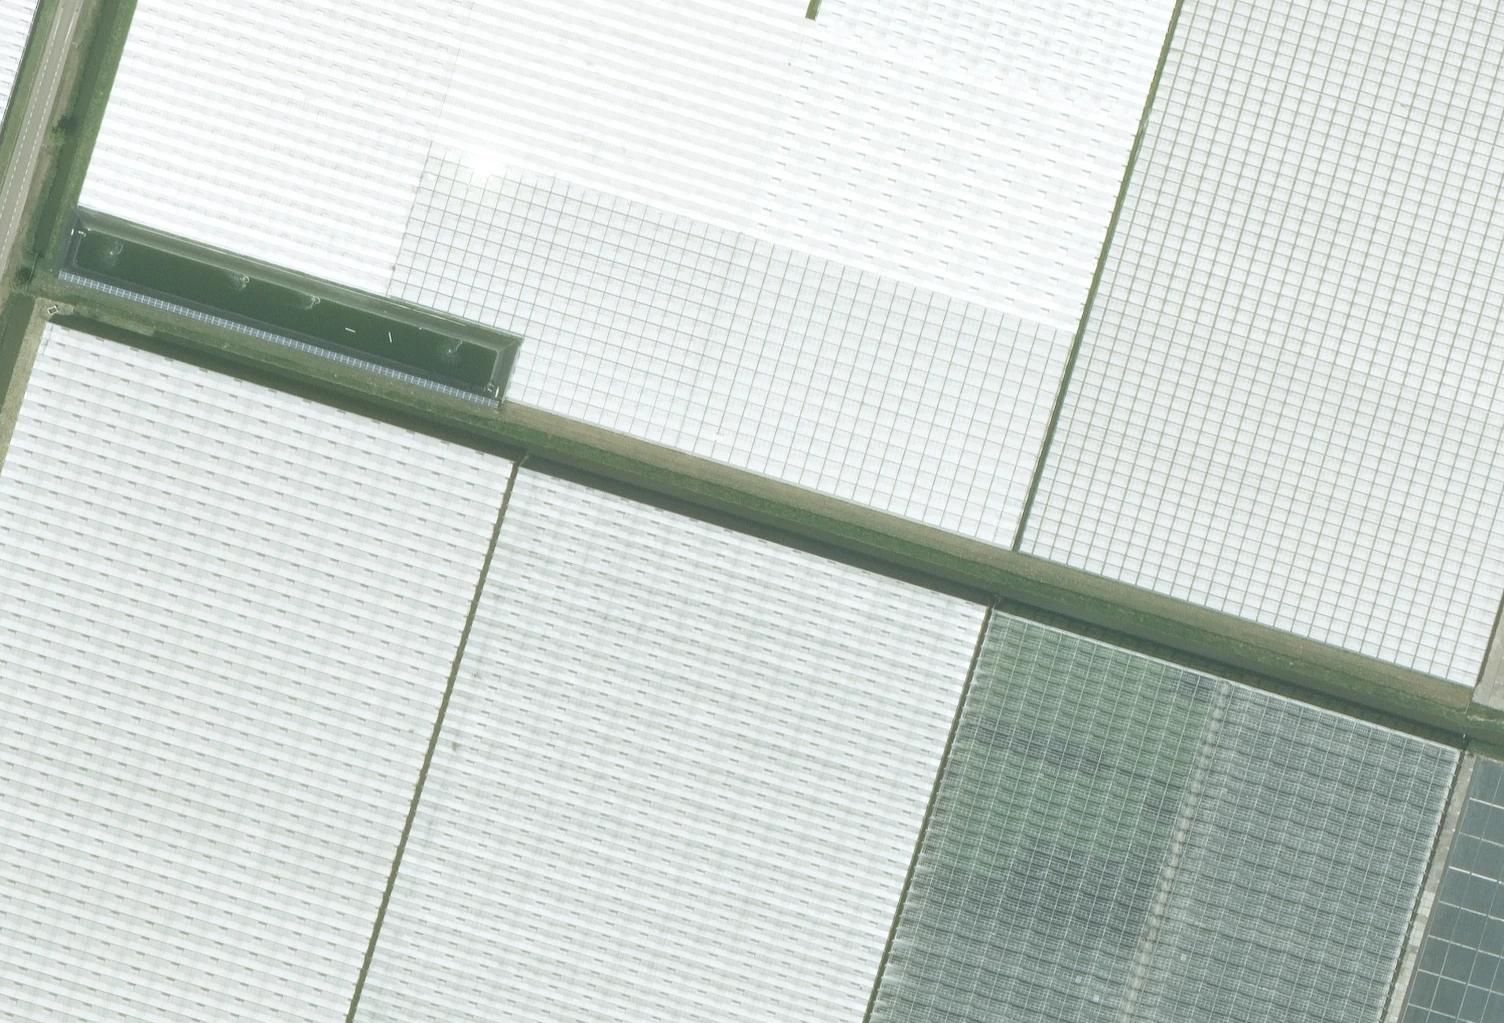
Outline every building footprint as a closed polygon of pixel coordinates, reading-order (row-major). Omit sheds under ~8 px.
[(38,0),(0,0),(0,125),(38,0)] [(77,205),(523,338),(504,398),(1010,550),(1139,121),(1175,0),(822,0),(815,23),(803,19),(809,0),(139,0),(77,205)] [(1017,552),(1473,690),(1503,587),(1503,0),(1183,0),(1017,552)] [(511,462),(45,322),(0,471),(0,1022),(343,1022),(511,462)] [(981,607),(518,467),(351,1022),(856,1022),(981,607)] [(1461,751),(992,609),(867,1022),(1379,1022),(1461,751)]
